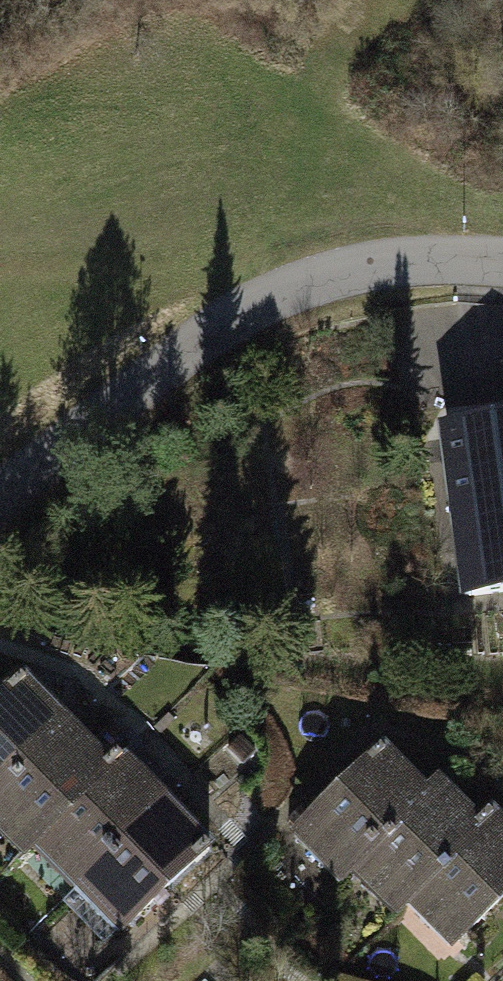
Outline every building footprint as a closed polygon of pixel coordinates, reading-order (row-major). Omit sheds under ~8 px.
[(435,420),(459,596),(502,590),(502,411),(435,420)] [(24,667),(0,689),(0,841),(9,850),(25,835),(108,757),(24,667)] [(428,789),(383,742),(289,831),(334,879),(347,866),(428,789)] [(108,757),(25,835),(117,933),(214,842),(122,745),(108,757)] [(428,789),(347,866),(393,914),(406,902),(486,825),(440,777),(428,789)] [(406,902),(449,947),(502,896),(502,815),(500,812),(486,825),(406,902)]
